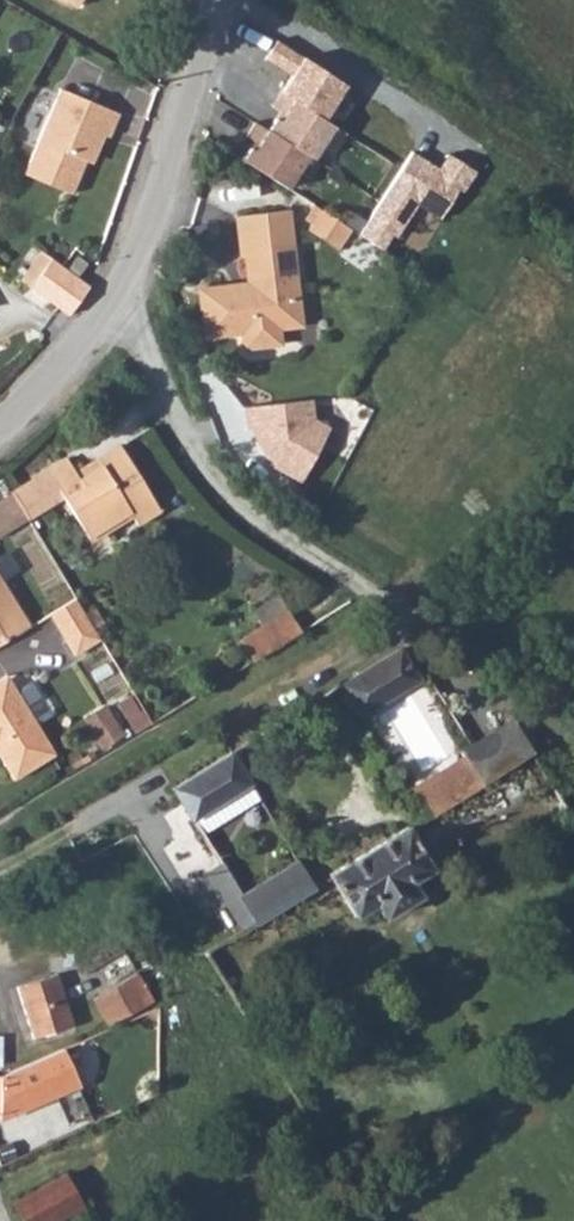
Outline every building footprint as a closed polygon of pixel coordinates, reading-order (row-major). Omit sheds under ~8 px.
[(71,9),(77,0),(57,0),(71,9)] [(280,42),(267,60),(292,77),(280,95),(323,125),(348,88),(280,42)] [(59,88),(20,173),(67,195),(82,162),(88,165),(102,132),(108,135),(117,115),(59,88)] [(268,119),(259,133),(305,161),(317,142),(327,148),(337,133),(323,125),(280,95),(273,93),(264,107),(277,115),(272,122),(268,119)] [(240,150),(233,162),(279,191),(290,173),(300,180),(310,164),(305,161),(259,133),(246,124),(237,139),(250,147),(245,153),(240,150)] [(414,153),(360,233),(381,248),(391,234),(396,238),(428,191),(450,205),(472,172),(448,156),(439,169),(414,153)] [(337,228),(312,212),(300,234),(325,247),(337,228)] [(268,301),(287,296),(271,213),(226,220),(229,245),(259,238),(262,259),(236,265),(240,288),(189,297),(196,339),(235,333),(238,354),(271,348),(269,334),(264,310),(268,301)] [(259,238),(229,245),(232,266),(236,265),(262,259),(259,238)] [(36,247),(15,275),(27,284),(47,256),(36,247)] [(63,268),(80,280),(91,265),(74,252),(63,268)] [(27,284),(68,314),(88,286),(80,280),(63,268),(52,259),(47,256),(27,284)] [(295,328),(287,296),(268,301),(264,310),(269,334),(295,328)] [(312,401),(244,406),(245,426),(249,426),(257,444),(272,460),(272,469),(302,485),(332,428),(313,418),(312,401)] [(60,458),(4,487),(20,515),(56,494),(83,541),(126,516),(130,523),(152,511),(112,444),(91,455),(94,461),(70,475),(60,458)] [(24,624),(0,587),(0,639),(24,624)] [(94,637),(88,626),(97,621),(87,605),(78,611),(69,596),(44,612),(69,652),(94,637)] [(248,658),(294,630),(282,611),(235,639),(248,658)] [(419,681),(398,643),(332,679),(333,683),(353,717),(419,681)] [(6,688),(0,691),(0,769),(6,779),(47,754),(6,688)] [(103,746),(126,733),(109,701),(86,714),(103,746)] [(421,815),(526,751),(507,720),(460,749),(405,787),(421,815)] [(45,741),(54,756),(75,744),(65,728),(45,741)] [(247,781),(227,748),(168,784),(187,817),(247,781)] [(323,872),(328,878),(350,915),(370,903),(378,915),(413,894),(405,882),(428,866),(401,827),(323,872)] [(308,887),(292,859),(236,890),(215,860),(190,876),(229,939),(308,887)] [(144,951),(137,938),(122,946),(132,959),(144,951)] [(118,948),(82,966),(76,971),(105,1022),(150,999),(132,959),(122,946),(118,948)] [(17,981),(24,1032),(66,1023),(57,974),(17,981)] [(73,1084),(58,1048),(0,1076),(0,1115),(73,1084)] [(20,1220),(43,1220),(76,1204),(59,1173),(8,1200),(20,1220)]
